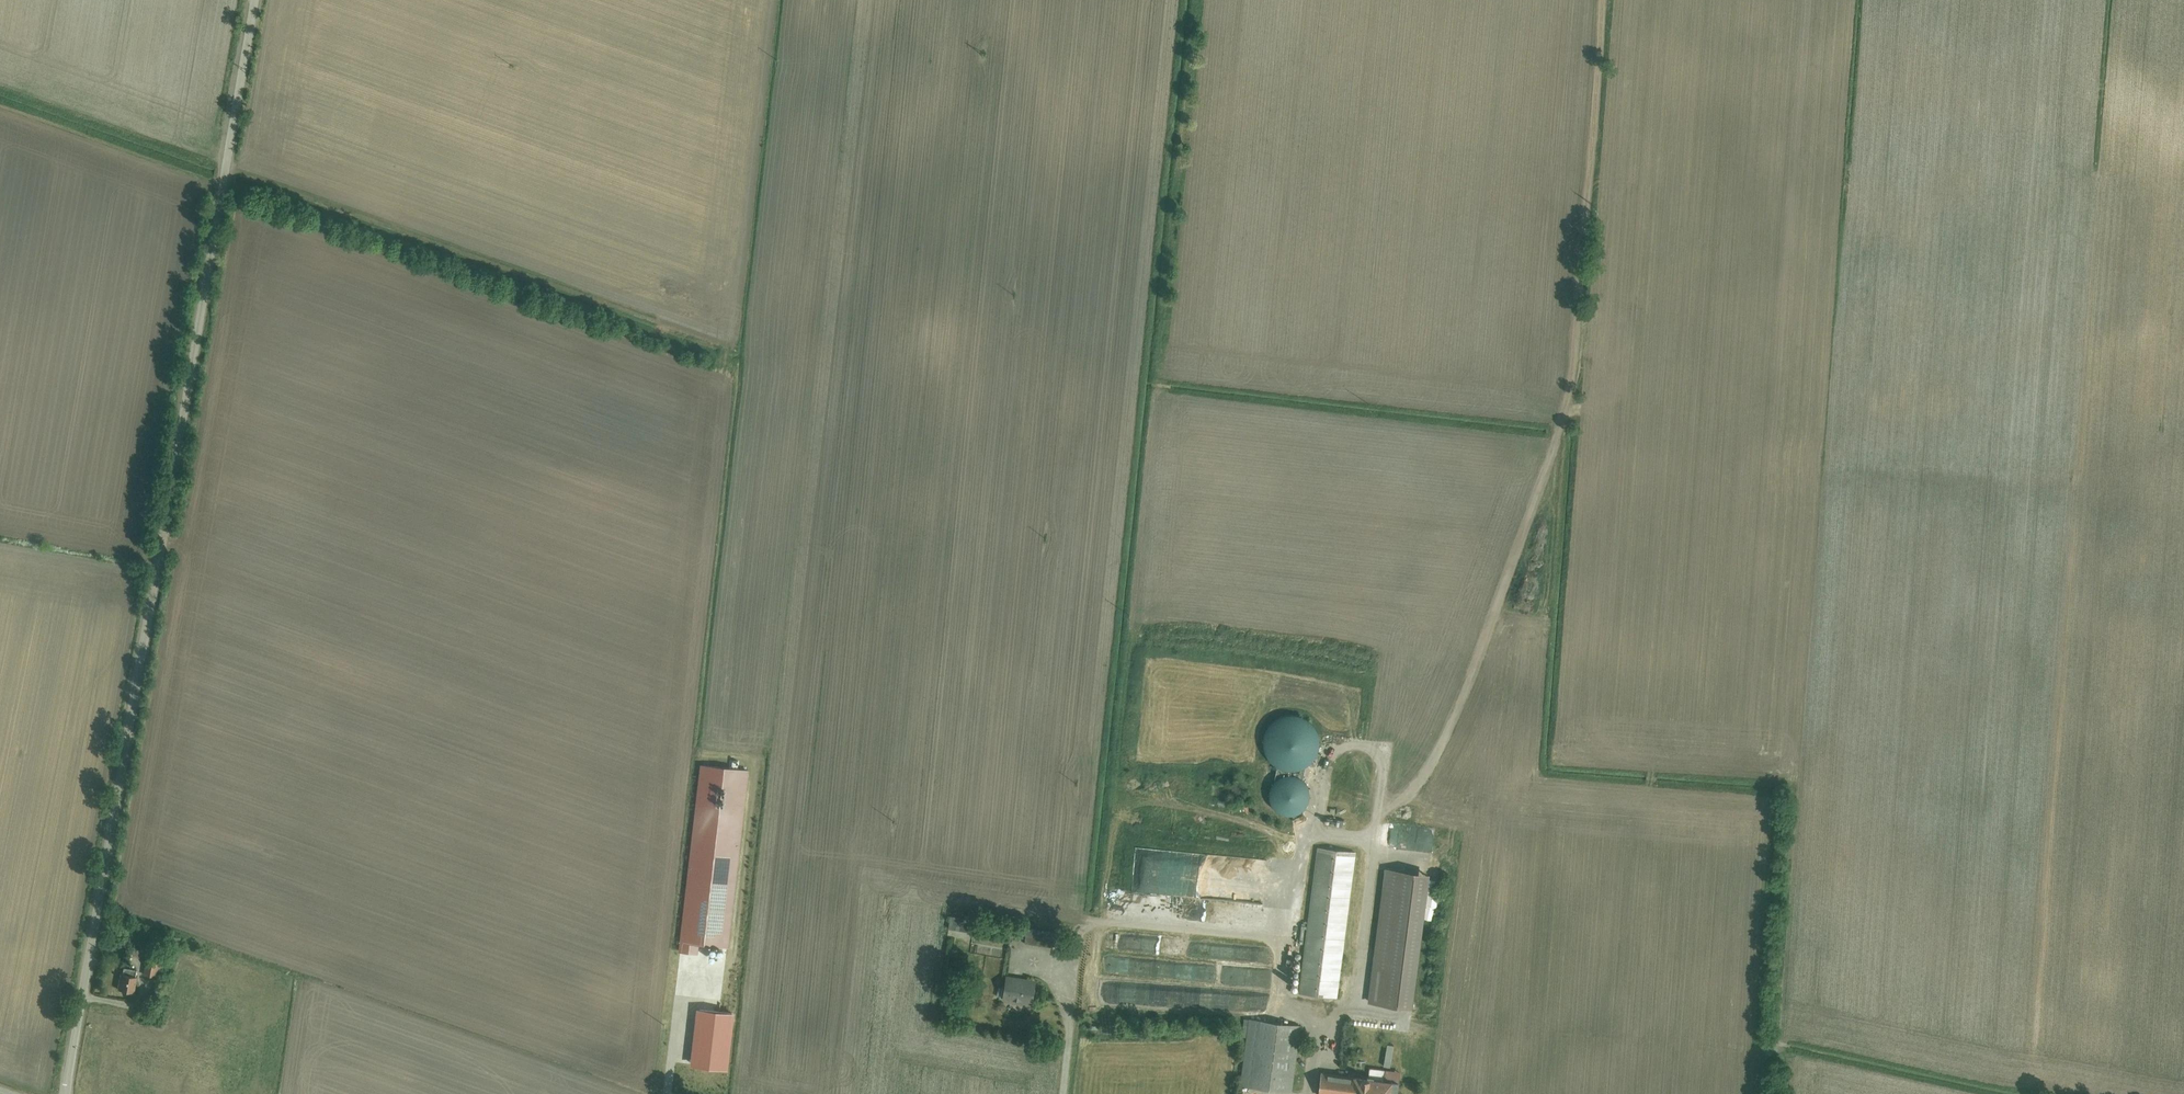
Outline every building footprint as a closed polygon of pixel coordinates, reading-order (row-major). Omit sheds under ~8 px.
[(1312,762),(1319,748),(1320,742),(1317,730),(1311,723),(1301,716),(1291,715),(1276,720),(1271,723),(1266,732),(1264,743),(1266,754),(1272,763),(1277,766),(1292,771),(1303,768),(1312,762)] [(1295,813),(1303,808),(1309,794),(1306,783),(1303,780),(1297,776),(1289,775),(1280,777),(1275,781),(1272,785),(1269,795),(1271,803),(1276,809),(1290,814),(1295,813)] [(1298,993),(1337,998),(1356,853),(1317,848),(1298,993)] [(1386,869),(1368,1003),(1412,1009),(1430,874),(1386,869)] [(146,958),(143,976),(156,978),(160,961),(146,958)] [(120,975),(117,991),(133,994),(136,978),(120,975)] [(1003,997),(1002,1001),(1033,1005),(1037,980),(1006,975),(1004,986),(1003,997)] [(998,985),(996,996),(1003,997),(1004,986),(998,985)] [(1240,1084),(1292,1091),(1301,1027),(1249,1019),(1240,1084)] [(1318,1093),(1397,1093),(1398,1083),(1321,1073),(1318,1093)]
